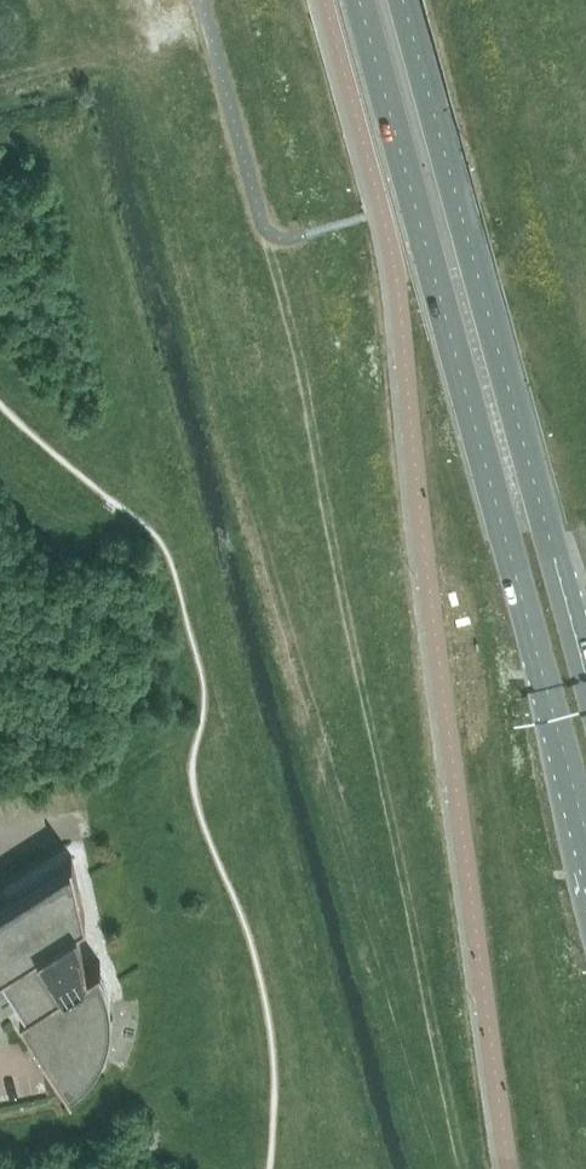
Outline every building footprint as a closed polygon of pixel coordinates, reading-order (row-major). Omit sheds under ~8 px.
[(7,977),(11,983),(26,1006),(19,1010),(20,1010),(70,1090),(72,1088),(69,1084),(74,1081),(79,1078),(83,1074),(87,1069),(91,1065),(95,1060),(96,1057),(99,1052),(101,1050),(103,1044),(106,1045),(112,1015),(110,1014),(110,1011),(110,1005),(109,999),(109,995),(107,989),(106,983),(104,977),(101,972),(100,969),(96,963),(100,961),(99,959),(87,967),(76,921),(85,916),(71,855),(69,855),(71,860),(10,898),(10,897),(6,899),(0,903),(0,970),(2,969),(7,977)]
